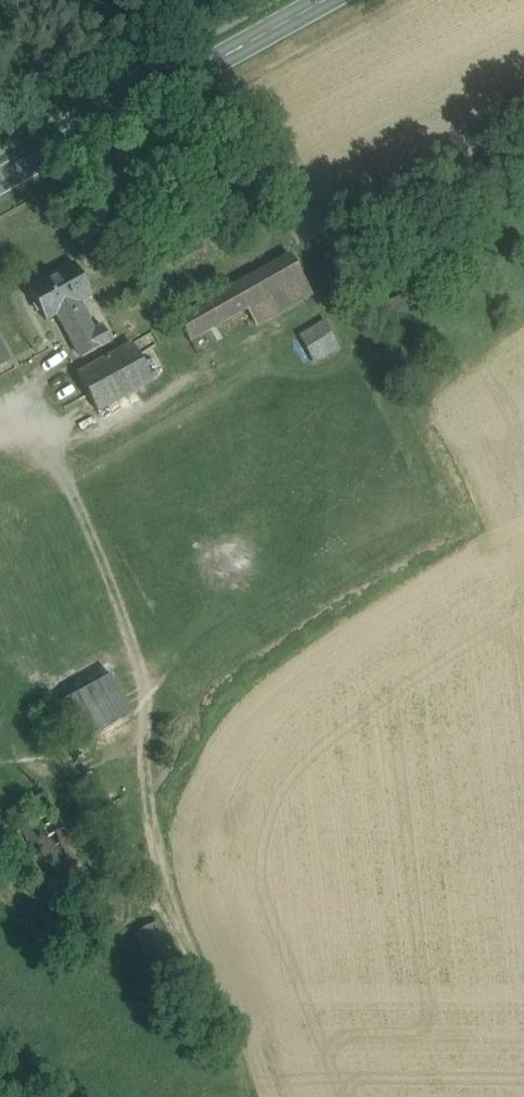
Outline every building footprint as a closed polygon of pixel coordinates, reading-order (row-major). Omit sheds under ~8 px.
[(291,255),(235,286),(248,309),(247,309),(255,325),(312,293),(291,255)] [(74,264),(30,289),(29,288),(28,289),(46,321),(59,314),(77,303),(92,295),(74,263),(73,264),(74,264)] [(235,286),(177,319),(190,342),(247,309),(248,309),(235,286)] [(93,333),(77,303),(59,314),(75,343),(93,333)] [(339,347),(326,321),(299,336),(313,362),(339,347)] [(93,333),(75,343),(82,358),(111,342),(104,328),(93,333)] [(10,360),(0,343),(0,366),(10,360)] [(132,344),(77,374),(98,412),(153,382),(132,344)] [(113,675),(69,699),(88,734),(131,711),(132,709),(113,675)] [(45,793),(6,814),(57,908),(72,900),(96,887),(45,793)] [(116,922),(109,910),(104,912),(110,925),(116,922)] [(155,922),(132,935),(154,973),(176,960),(155,922)]
